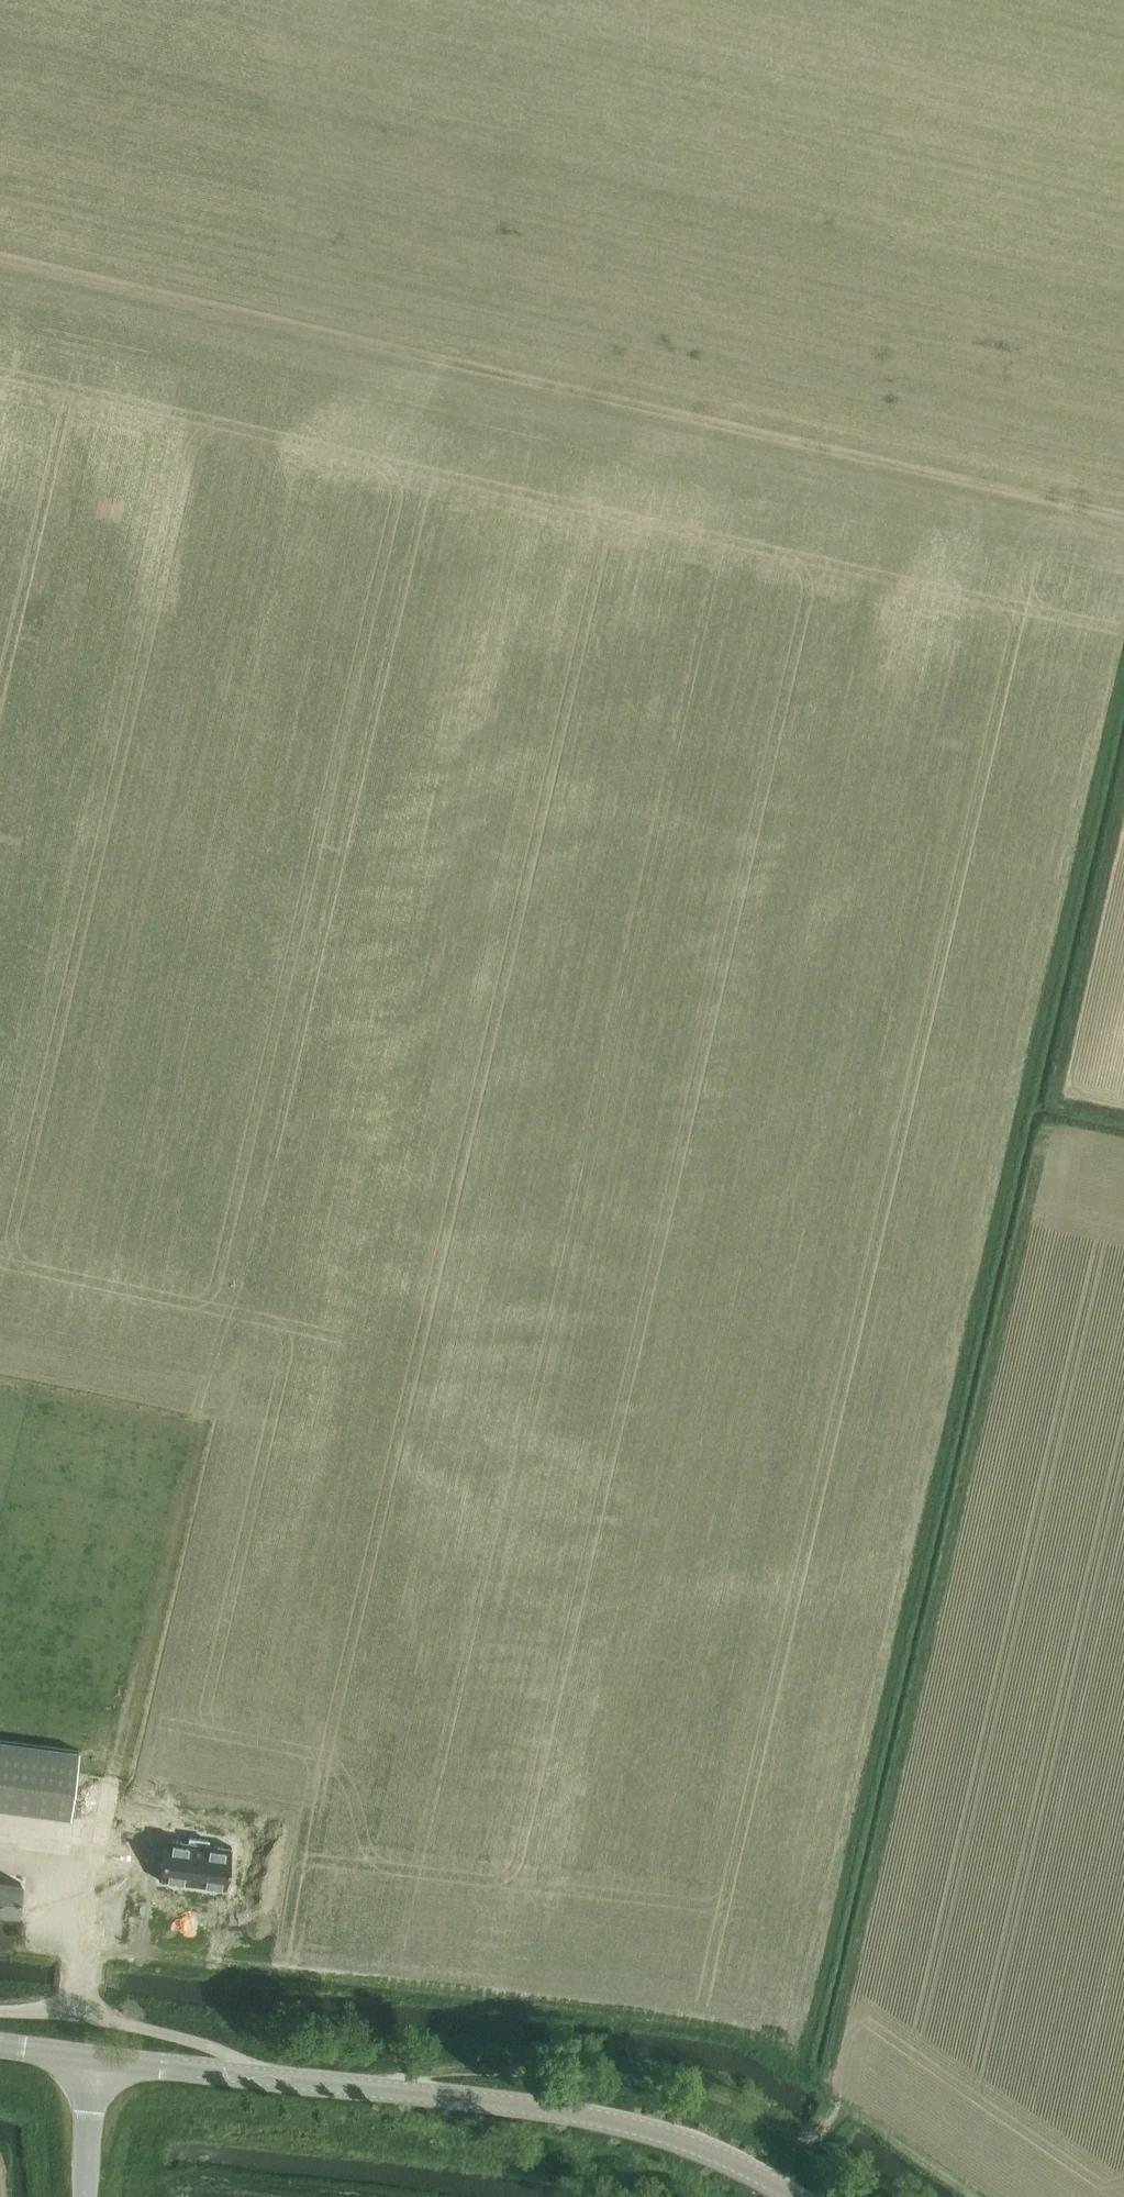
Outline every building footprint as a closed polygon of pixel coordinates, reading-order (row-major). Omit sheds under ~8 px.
[(71,1813),(75,1774),(79,1748),(0,1738),(0,1805),(71,1813)] [(165,1837),(159,1880),(160,1880),(161,1879),(224,1887),(224,1889),(225,1889),(231,1846),(230,1846),(229,1847),(207,1844),(208,1839),(189,1836),(188,1842),(166,1839),(166,1837),(165,1837)] [(17,1914),(21,1881),(0,1878),(0,1911),(17,1914)]
